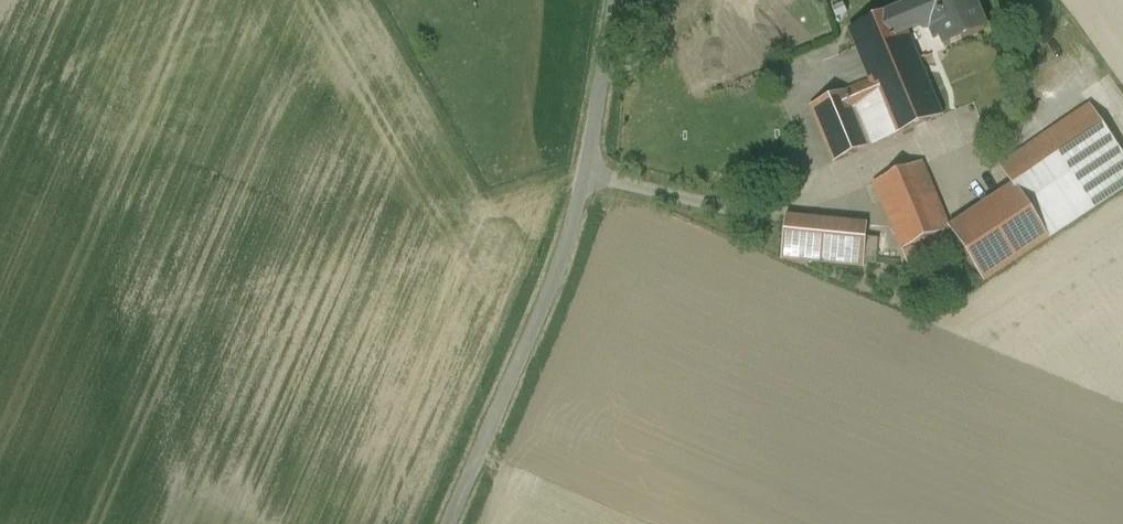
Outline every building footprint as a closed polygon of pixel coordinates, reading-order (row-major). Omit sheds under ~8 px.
[(852,16),(874,64),(816,94),(841,152),(950,100),(916,17),(937,7),(945,29),(993,11),(989,0),(888,0),(852,16)] [(1009,150),(1017,169),(957,206),(929,145),(879,169),(919,255),(969,231),(992,268),(1122,177),(1122,132),(1097,91),(1009,150)] [(874,206),(791,199),(787,244),(870,251),(874,206)]
